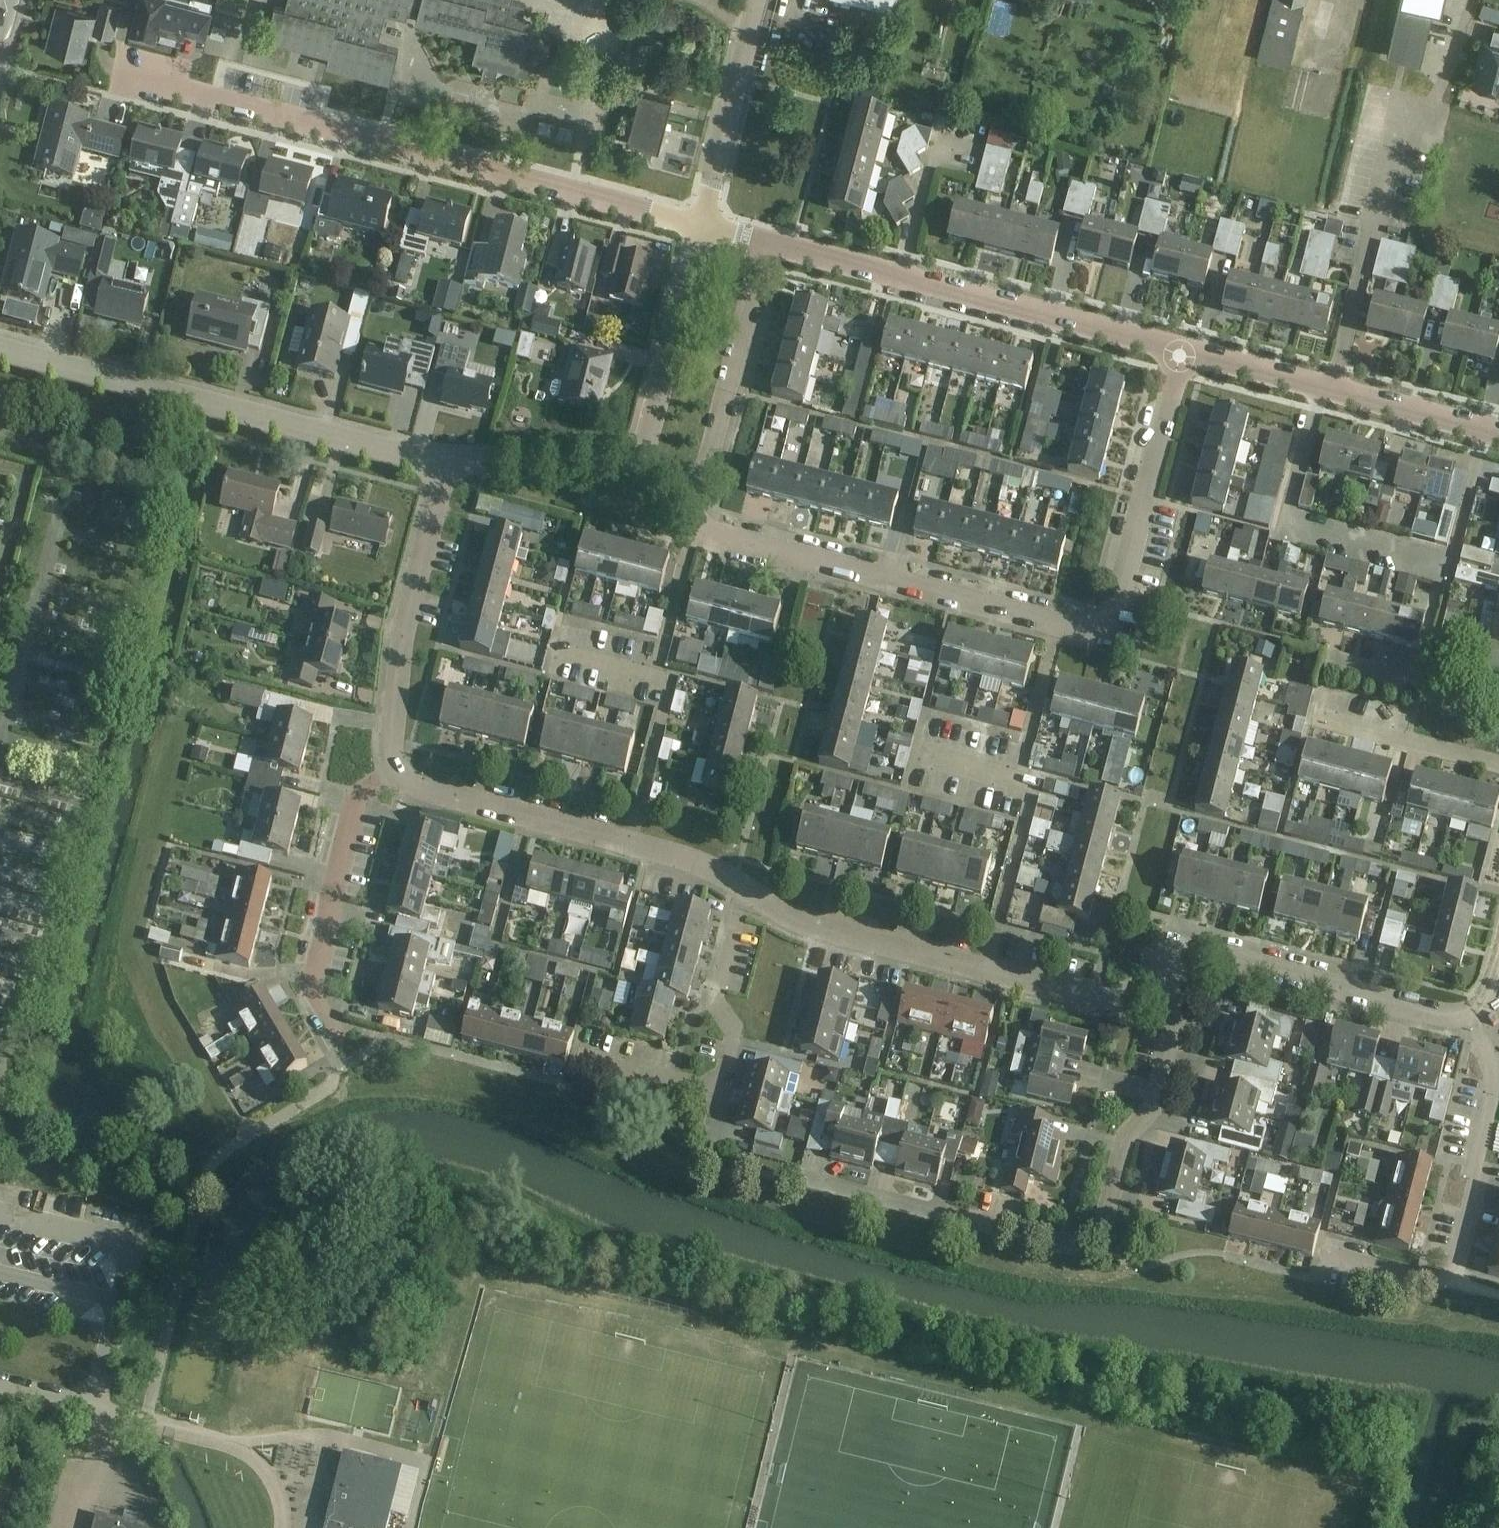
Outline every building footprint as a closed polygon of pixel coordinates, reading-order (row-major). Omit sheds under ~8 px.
[(154,37),(163,0),(136,0),(129,30),(154,37)] [(156,36),(181,42),(185,28),(206,34),(213,8),(211,7),(212,1),(209,0),(166,0),(156,36)] [(285,8),(275,6),(267,38),(329,54),(326,64),(390,81),(399,49),(378,44),(386,14),(407,19),(409,12),(418,14),(416,21),(479,37),(473,61),(479,63),(483,70),(481,76),(495,80),(497,73),(504,69),(529,76),(533,62),(540,58),(546,60),(549,46),(537,43),(540,31),(519,26),(524,5),(512,1),(512,0),(287,0),(285,8)] [(894,9),(896,0),(858,0),(894,9)] [(1257,59),(1289,67),(1305,0),(1272,0),(1257,59)] [(1392,36),(1387,56),(1421,63),(1433,10),(1441,12),(1444,0),(1400,0),(1392,36)] [(120,7),(102,2),(98,18),(58,7),(47,48),(82,56),(88,31),(112,37),(120,7)] [(1498,91),(1498,45),(1484,41),(1473,84),(1498,91)] [(659,151),(672,100),(641,91),(627,143),(659,151)] [(849,132),(881,140),(888,114),(856,106),(849,132)] [(36,167),(56,172),(73,176),(81,148),(118,158),(125,132),(87,122),(88,118),(51,108),(36,167)] [(165,221),(173,222),(189,160),(177,157),(182,139),(141,128),(130,173),(161,181),(157,195),(166,210),(167,210),(165,221)] [(910,148),(915,156),(927,148),(915,128),(902,135),(900,145),(910,148)] [(881,140),(849,132),(842,157),(875,165),(881,140)] [(172,226),(188,230),(191,231),(201,192),(217,196),(220,184),(238,189),(246,155),(206,145),(201,163),(189,160),(173,222),(172,226)] [(910,148),(900,145),(897,154),(910,175),(922,168),(915,156),(910,148)] [(988,193),(999,149),(987,146),(975,191),(988,193)] [(1011,152),(999,149),(988,193),(1000,196),(1011,152)] [(1068,154),(1055,157),(1058,173),(1071,170),(1068,154)] [(875,165),(842,157),(836,182),(869,191),(875,165)] [(270,162),(267,174),(255,171),(244,213),(266,219),(271,198),(304,207),(313,173),(270,162)] [(1154,168),(1152,176),(1156,183),(1163,184),(1166,172),(1154,168)] [(1184,176),(1180,191),(1199,196),(1203,181),(1184,176)] [(897,198),(902,206),(914,199),(902,178),(889,186),(887,195),(897,198)] [(323,196),(318,216),(313,234),(340,241),(344,225),(382,236),(392,198),(356,189),(358,184),(340,180),(335,199),(323,196)] [(1084,185),(1072,181),(1063,213),(1076,216),(1084,185)] [(869,191),(836,182),(829,208),(862,216),(869,191)] [(1043,186),(1030,183),(1025,204),(1038,206),(1043,186)] [(1096,188),(1084,185),(1076,216),(1088,219),(1096,188)] [(897,198),(887,195),(884,205),(897,226),(909,218),(902,206),(897,198)] [(1158,204),(1146,201),(1138,232),(1150,235),(1158,204)] [(410,210),(406,230),(400,251),(426,257),(430,240),(461,248),(469,213),(429,203),(426,214),(410,210)] [(1170,207),(1158,204),(1150,235),(1162,239),(1170,207)] [(957,206),(954,220),(949,239),(974,246),(983,212),(957,206)] [(983,212),(974,246),(999,252),(1008,219),(983,212)] [(542,217),(540,227),(547,229),(550,219),(542,217)] [(1112,230),(1103,263),(1129,269),(1138,236),(1119,231),(1122,219),(1116,218),(1113,230),(1112,230)] [(166,241),(171,224),(154,219),(150,236),(166,241)] [(1008,219),(999,252),(1025,259),(1034,226),(1008,219)] [(1340,236),(1344,223),(1328,219),(1324,232),(1340,236)] [(1212,252),(1225,255),(1233,224),(1221,220),(1212,252)] [(472,252),(467,272),(464,283),(483,288),(485,281),(518,290),(526,258),(520,257),(528,229),(498,221),(488,257),(472,252)] [(855,222),(846,222),(846,233),(856,233),(855,222)] [(1086,223),(1083,237),(1078,256),(1103,263),(1112,230),(1086,223)] [(1233,224),(1225,255),(1237,258),(1245,227),(1233,224)] [(1034,226),(1025,259),(1050,265),(1059,232),(1034,226)] [(199,229),(195,246),(230,255),(234,238),(199,229)] [(78,277),(83,258),(84,251),(56,244),(57,241),(19,231),(11,263),(17,264),(10,292),(42,300),(51,263),(62,265),(60,273),(78,277)] [(1308,244),(1332,250),(1335,238),(1311,232),(1308,244)] [(552,255),(549,265),(561,268),(556,286),(585,293),(587,283),(590,273),(595,254),(581,251),(580,254),(572,252),(575,241),(557,236),(552,255)] [(1382,240),(1372,277),(1406,286),(1416,249),(1382,240)] [(1152,276),(1178,282),(1186,249),(1161,242),(1152,276)] [(250,261),(253,247),(239,243),(235,257),(250,261)] [(1437,243),(1434,254),(1441,256),(1444,245),(1437,243)] [(1332,250),(1308,244),(1305,256),(1317,259),(1312,279),(1324,282),(1332,250)] [(1262,265),(1274,268),(1280,249),(1267,245),(1262,265)] [(609,299),(624,302),(643,307),(655,263),(627,256),(627,254),(609,249),(602,275),(615,279),(609,299)] [(1203,289),(1208,270),(1212,256),(1186,249),(1178,282),(1203,289)] [(389,279),(407,284),(414,258),(397,254),(389,279)] [(1300,276),(1305,277),(1312,279),(1317,259),(1305,256),(1300,276)] [(95,257),(91,274),(86,294),(101,298),(97,315),(141,325),(149,293),(105,282),(110,261),(95,257)] [(1248,317),(1257,284),(1231,277),(1223,310),(1248,317)] [(1427,308),(1440,311),(1448,280),(1435,277),(1427,308)] [(1460,283),(1448,280),(1440,311),(1452,314),(1460,283)] [(462,288),(447,284),(439,313),(444,315),(454,317),(462,288)] [(1257,284),(1248,317),(1274,324),(1282,291),(1257,284)] [(391,299),(402,302),(405,289),(393,287),(391,299)] [(517,311),(530,315),(536,292),(522,288),(517,311)] [(830,288),(828,296),(835,297),(837,289),(830,288)] [(1282,291),(1274,324),(1299,330),(1307,297),(1282,291)] [(1307,297),(1299,330),(1324,337),(1333,304),(1307,297)] [(259,350),(264,330),(270,307),(244,301),(242,309),(200,298),(191,333),(220,341),(219,346),(245,352),(247,346),(259,350)] [(1360,315),(1371,317),(1367,331),(1393,338),(1401,305),(1376,298),(1374,305),(1363,302),(1360,315)] [(791,323),(822,331),(828,307),(797,299),(791,323)] [(534,305),(532,315),(543,318),(546,308),(534,305)] [(1401,305),(1393,338),(1418,345),(1427,312),(1401,305)] [(419,307),(415,323),(425,325),(422,334),(438,339),(444,315),(439,313),(419,307)] [(312,311),(307,331),(298,366),(334,376),(341,353),(355,356),(363,325),(312,311)] [(543,319),(543,318),(532,315),(531,317),(525,315),(521,330),(557,339),(561,324),(543,319)] [(587,316),(584,329),(596,332),(609,335),(611,327),(604,325),(605,320),(587,316)] [(1451,317),(1447,332),(1442,351),(1467,358),(1476,324),(1451,317)] [(444,318),(441,330),(449,332),(452,320),(444,318)] [(822,331),(791,323),(784,347),(816,355),(822,331)] [(889,323),(884,342),(881,354),(905,360),(913,329),(889,323)] [(1467,358),(1493,364),(1498,341),(1498,330),(1476,324),(1467,358)] [(865,326),(861,341),(873,344),(877,329),(865,326)] [(497,328),(493,346),(513,350),(517,333),(497,328)] [(937,335),(913,329),(905,360),(929,367),(937,335)] [(521,332),(515,359),(530,362),(536,335),(521,332)] [(961,341),(937,335),(929,367),(953,373),(961,341)] [(367,364),(362,383),(402,394),(405,384),(407,375),(414,376),(411,386),(425,389),(435,348),(425,346),(404,340),(404,341),(402,348),(388,344),(385,355),(370,351),(367,364)] [(867,368),(873,344),(861,341),(855,365),(867,368)] [(985,348),(961,341),(953,373),(977,379),(985,348)] [(442,346),(440,355),(435,374),(450,378),(443,404),(458,409),(459,406),(485,412),(492,383),(463,376),(469,353),(442,346)] [(816,355),(784,347),(778,371),(809,379),(816,355)] [(572,348),(562,384),(557,383),(553,385),(550,393),(553,398),(559,399),(558,401),(600,412),(613,358),(572,348)] [(1009,354),(985,348),(977,379),(1001,385),(1009,354)] [(1033,360),(1009,354),(1001,385),(1025,392),(1033,360)] [(841,387),(849,389),(861,393),(867,368),(855,365),(853,374),(844,372),(841,387)] [(809,379),(778,371),(772,395),(803,403),(809,379)] [(1041,371),(1037,387),(1047,390),(1051,374),(1041,371)] [(1086,400),(1118,408),(1124,384),(1093,376),(1086,400)] [(1037,387),(1031,411),(1041,413),(1044,403),(1055,406),(1058,394),(1047,391),(1047,390),(1037,387)] [(854,420),(861,393),(849,389),(842,417),(854,420)] [(874,410),(865,408),(862,420),(888,426),(894,404),(877,399),(874,410)] [(1080,424),(1111,432),(1118,408),(1086,400),(1080,424)] [(907,407),(894,404),(888,426),(903,430),(906,418),(904,418),(907,407)] [(774,418),(790,422),(793,411),(777,407),(774,418)] [(1242,440),(1248,416),(1217,408),(1210,432),(1242,440)] [(809,415),(793,411),(790,422),(806,427),(809,415)] [(1050,416),(1041,413),(1031,411),(1024,435),(1034,438),(1044,441),(1050,416)] [(825,418),(824,420),(822,430),(838,434),(841,423),(825,418)] [(856,427),(841,423),(838,434),(853,438),(856,427)] [(919,435),(936,439),(939,427),(922,423),(919,435)] [(939,427),(936,439),(959,445),(964,426),(954,423),(952,430),(939,427)] [(1074,448),(1105,456),(1111,432),(1080,424),(1074,448)] [(889,435),(873,431),(870,442),(886,447),(889,435)] [(1270,447),(1289,452),(1294,436),(1271,431),(1267,447),(1269,448),(1270,447)] [(1204,456),(1235,464),(1242,440),(1210,432),(1204,456)] [(922,444),(889,435),(886,447),(909,453),(907,462),(916,465),(922,444)] [(970,435),(967,447),(984,452),(987,440),(970,435)] [(1024,435),(1020,451),(1030,454),(1034,438),(1024,435)] [(1320,470),(1346,477),(1354,444),(1329,437),(1320,470)] [(987,440),(984,452),(999,455),(1002,444),(987,440)] [(1380,451),(1354,444),(1346,477),(1371,484),(1369,493),(1380,496),(1389,465),(1377,462),(1380,451)] [(1263,471),(1283,476),(1289,452),(1270,447),(1269,448),(1263,471)] [(885,461),(897,464),(900,452),(888,448),(885,461)] [(1105,456),(1074,448),(1068,472),(1099,480),(1105,456)] [(961,454),(945,449),(942,461),(958,465),(961,454)] [(961,454),(958,465),(981,472),(985,460),(961,454)] [(1232,479),(1235,464),(1204,456),(1198,480),(1229,488),(1243,491),(1245,482),(1232,479)] [(1395,490),(1420,497),(1429,464),(1403,457),(1400,468),(1389,465),(1380,496),(1392,499),(1395,490)] [(981,472),(1006,478),(1009,466),(985,460),(981,472)] [(755,461),(747,492),(770,498),(779,467),(755,461)] [(1429,464),(1420,497),(1446,504),(1455,470),(1429,464)] [(1009,466),(1006,478),(1021,482),(1024,470),(1009,466)] [(770,498),(794,505),(803,473),(779,467),(770,498)] [(1257,482),(1254,495),(1276,500),(1283,476),(1263,471),(1260,484),(1257,482)] [(230,473),(225,493),(222,507),(247,513),(240,538),(289,550),(296,525),(271,519),(279,486),(230,473)] [(818,511),(827,480),(803,473),(794,505),(818,511)] [(1038,486),(1053,490),(1057,479),(1040,474),(1040,475),(1032,473),(1029,489),(1036,491),(1038,486)] [(1298,508),(1310,511),(1318,479),(1306,476),(1298,508)] [(1072,482),(1057,479),(1053,490),(1069,494),(1072,482)] [(842,517),(850,486),(827,480),(818,511),(842,517)] [(1229,488),(1198,480),(1192,504),(1223,512),(1229,488)] [(1492,480),(1489,493),(1498,496),(1498,482),(1492,480)] [(842,517),(866,523),(874,492),(850,486),(842,517)] [(1072,488),(1066,518),(1080,521),(1086,490),(1072,488)] [(874,492),(866,523),(890,529),(898,499),(874,492)] [(1250,494),(1244,521),(1269,527),(1276,500),(1254,495),(1250,494)] [(340,502),(332,531),(385,545),(392,516),(340,502)] [(1380,502),(1373,527),(1384,530),(1391,505),(1380,502)] [(501,515),(500,519),(515,523),(514,527),(534,532),(539,513),(504,504),(501,515)] [(938,542),(946,510),(922,504),(914,536),(938,542)] [(1443,508),(1434,543),(1447,546),(1456,511),(1443,508)] [(946,510),(938,542),(962,548),(970,517),(946,510)] [(986,554),(994,523),(970,517),(962,548),(986,554)] [(325,527),(311,523),(305,550),(318,553),(325,527)] [(994,523),(986,554),(1010,561),(1018,529),(994,523)] [(486,552),(516,560),(522,536),(492,528),(486,552)] [(1018,529),(1010,561),(1034,567),(1042,535),(1018,529)] [(1235,531),(1230,549),(1207,544),(1207,547),(1201,541),(1193,544),(1191,551),(1196,556),(1205,555),(1227,561),(1225,567),(1210,563),(1203,593),(1227,599),(1235,569),(1234,569),(1239,552),(1244,534),(1235,531)] [(1253,536),(1244,534),(1239,552),(1248,554),(1253,536)] [(1034,567),(1058,573),(1066,542),(1042,535),(1034,567)] [(585,537),(575,573),(597,579),(606,542),(585,537)] [(1279,543),(1271,541),(1268,540),(1262,562),(1273,565),(1279,543)] [(606,542),(597,579),(618,584),(627,548),(606,542)] [(1293,546),(1283,544),(1278,562),(1288,565),(1293,546)] [(1293,546),(1288,565),(1286,572),(1293,574),(1301,548),(1293,546)] [(627,548),(618,584),(638,589),(648,553),(627,548)] [(1463,548),(1460,561),(1491,567),(1493,554),(1463,548)] [(516,560),(486,552),(480,576),(510,584),(516,560)] [(648,553),(638,589),(660,595),(669,559),(648,553)] [(276,574),(284,575),(288,556),(281,555),(276,574)] [(552,559),(549,569),(557,571),(559,561),(552,559)] [(561,561),(559,571),(567,573),(570,566),(570,563),(561,561)] [(1288,565),(1278,562),(1277,562),(1273,579),(1283,582),(1286,572),(1288,565)] [(1353,600),(1357,583),(1356,583),(1361,564),(1351,562),(1347,580),(1345,580),(1341,597),(1327,593),(1319,623),(1344,630),(1352,600),(1353,600)] [(1370,566),(1361,564),(1356,583),(1357,583),(1365,585),(1370,566)] [(1251,606),(1259,576),(1235,569),(1227,599),(1251,606)] [(546,570),(543,582),(554,584),(557,573),(546,570)] [(1457,570),(1453,582),(1486,589),(1489,577),(1457,570)] [(564,583),(567,573),(559,571),(556,581),(564,583)] [(1386,573),(1379,598),(1387,601),(1394,575),(1386,573)] [(1409,577),(1399,574),(1395,593),(1403,595),(1409,577)] [(510,584),(480,576),(473,600),(503,608),(510,584)] [(1251,606),(1276,612),(1283,582),(1259,576),(1251,606)] [(1409,577),(1403,595),(1412,598),(1417,579),(1409,577)] [(1308,588),(1283,582),(1276,612),(1300,618),(1308,588)] [(275,595),(291,599),(294,587),(278,583),(275,595)] [(708,628),(718,592),(696,586),(687,622),(708,628)] [(718,592),(708,628),(729,634),(738,597),(718,592)] [(1317,593),(1314,603),(1321,605),(1323,595),(1317,593)] [(1482,617),(1498,620),(1498,594),(1496,607),(1485,605),(1482,617)] [(1344,630),(1368,636),(1376,606),(1377,606),(1379,599),(1368,596),(1366,604),(1353,600),(1352,600),(1344,630)] [(738,597),(729,634),(740,636),(738,644),(748,647),(759,603),(738,597)] [(310,640),(345,649),(351,624),(332,619),(336,605),(310,598),(303,622),(314,625),(310,640)] [(473,600),(467,624),(497,632),(503,608),(473,600)] [(1457,611),(1459,604),(1449,601),(1447,609),(1457,611)] [(587,618),(590,607),(575,603),(572,614),(587,618)] [(759,603),(748,647),(757,649),(759,641),(771,645),(781,608),(759,603)] [(1399,612),(1377,606),(1376,606),(1368,636),(1392,642),(1399,612)] [(590,607),(587,618),(601,622),(604,611),(590,607)] [(555,622),(558,612),(547,609),(545,619),(555,622)] [(1445,611),(1443,621),(1450,623),(1452,612),(1445,611)] [(652,612),(647,630),(650,630),(649,634),(657,636),(663,615),(652,612)] [(1424,619),(1399,612),(1392,642),(1416,649),(1424,619)] [(617,614),(614,625),(628,629),(631,618),(617,614)] [(1470,653),(1486,656),(1488,645),(1498,647),(1498,620),(1482,617),(1476,643),(1472,642),(1470,653)] [(631,618),(628,629),(643,633),(646,622),(631,618)] [(851,642),(881,650),(887,626),(857,618),(851,642)] [(555,622),(545,619),(542,629),(552,632),(555,622)] [(235,624),(231,641),(247,645),(249,639),(251,630),(252,629),(235,624)] [(460,649),(490,657),(497,632),(467,624),(460,649)] [(939,667),(952,671),(950,681),(958,683),(961,673),(970,637),(949,631),(939,667)] [(1472,642),(1440,635),(1438,646),(1470,653),(1472,642)] [(970,637),(961,673),(982,678),(991,642),(970,637)] [(676,662),(699,668),(702,657),(705,644),(682,638),(676,662)] [(345,649),(310,640),(306,659),(294,656),(288,681),(313,687),(317,672),(337,677),(345,649)] [(1259,641),(1254,655),(1275,661),(1279,647),(1259,641)] [(844,667),(874,674),(881,650),(851,642),(844,667)] [(991,642),(982,678),(1002,684),(1012,648),(991,642)] [(909,657),(922,661),(932,664),(935,655),(911,648),(909,657)] [(1012,648),(1002,684),(1024,689),(1033,653),(1012,648)] [(532,668),(542,671),(545,660),(534,657),(532,668)] [(702,657),(699,668),(697,675),(715,679),(719,662),(702,657)] [(463,670),(476,674),(479,662),(466,659),(463,670)] [(758,688),(773,692),(780,664),(766,660),(758,688)] [(919,672),(929,675),(932,664),(922,661),(919,672)] [(495,666),(479,662),(476,674),(492,678),(495,666)] [(742,667),(735,665),(734,670),(727,669),(724,681),(738,685),(742,667)] [(1227,690),(1256,698),(1263,674),(1233,666),(1227,690)] [(742,667),(738,685),(757,690),(762,672),(742,667)] [(838,691),(868,699),(874,674),(844,667),(838,691)] [(522,673),(508,669),(505,681),(519,685),(522,673)] [(522,673),(519,685),(534,688),(537,677),(522,673)] [(1050,717),(1062,720),(1059,730),(1069,732),(1072,722),(1081,686),(1060,681),(1050,717)] [(1284,705),(1289,706),(1308,711),(1313,690),(1290,684),(1284,705)] [(301,704),(282,699),(265,695),(266,693),(236,685),(231,702),(262,710),(259,719),(275,723),(271,739),(306,748),(313,723),(297,719),(301,704)] [(580,688),(565,685),(562,696),(577,700),(580,688)] [(1102,692),(1081,686),(1072,722),(1069,732),(1079,735),(1082,725),(1093,728),(1102,692)] [(580,688),(577,700),(592,704),(595,692),(580,688)] [(461,732),(471,696),(450,690),(440,726),(461,732)] [(727,690),(721,714),(721,715),(751,722),(757,698),(727,690)] [(1256,698),(1227,690),(1220,714),(1250,722),(1256,698)] [(482,737),(492,701),(481,698),(482,693),(473,691),(472,696),(471,696),(461,732),(482,737)] [(838,691),(832,715),(862,723),(868,699),(838,691)] [(1123,697),(1102,692),(1093,728),(1104,731),(1102,737),(1112,740),(1123,697)] [(674,702),(684,705),(686,695),(676,693),(674,702)] [(622,699),(608,696),(605,707),(619,711),(622,699)] [(1145,703),(1123,697),(1112,740),(1121,742),(1123,736),(1135,739),(1145,703)] [(938,698),(935,709),(950,713),(953,701),(938,698)] [(622,699),(619,711),(634,715),(637,703),(622,699)] [(920,712),(923,702),(912,700),(910,710),(920,712)] [(504,743),(513,707),(492,701),(482,737),(504,743)] [(515,701),(513,707),(504,743),(525,748),(534,712),(523,709),(525,703),(515,701)] [(953,701),(950,713),(965,717),(967,705),(953,701)] [(674,702),(671,713),(681,716),(684,705),(674,702)] [(1302,736),(1305,721),(1308,711),(1289,706),(1287,716),(1295,718),(1292,734),(1302,736)] [(898,707),(895,717),(906,720),(909,710),(898,707)] [(992,724),(995,712),(980,709),(977,720),(992,724)] [(920,712),(910,710),(907,720),(917,723),(920,712)] [(995,712),(992,724),(1006,728),(1009,716),(995,712)] [(1220,714),(1214,738),(1244,746),(1250,722),(1220,714)] [(745,747),(751,722),(721,715),(715,739),(745,747)] [(862,723),(832,715),(825,739),(855,747),(862,723)] [(562,758),(571,722),(550,717),(540,752),(562,758)] [(571,722),(562,758),(583,764),(592,728),(571,722)] [(592,728),(583,764),(604,769),(613,733),(592,728)] [(613,733),(604,769),(625,775),(635,739),(613,733)] [(692,744),(712,749),(708,763),(738,771),(745,747),(715,739),(694,734),(692,744)] [(1208,763),(1237,770),(1244,746),(1214,738),(1208,763)] [(249,776),(280,784),(284,770),(299,774),(306,748),(271,739),(267,753),(256,750),(253,760),(239,756),(234,772),(249,776)] [(855,747),(825,739),(819,764),(849,772),(855,747)] [(661,751),(671,754),(674,743),(664,740),(661,751)] [(1113,741),(1108,757),(1109,757),(1120,760),(1125,745),(1113,741)] [(886,745),(883,755),(897,758),(899,748),(886,745)] [(1298,781),(1319,786),(1328,751),(1307,745),(1298,781)] [(1279,746),(1276,755),(1295,759),(1297,751),(1279,746)] [(192,761),(205,765),(209,751),(196,747),(192,761)] [(897,758),(907,761),(910,750),(900,748),(897,758)] [(661,751),(658,760),(669,763),(671,754),(661,751)] [(1350,756),(1328,751),(1319,786),(1340,792),(1350,756)] [(1095,763),(1103,765),(1106,757),(1097,754),(1095,763)] [(1274,763),(1292,768),(1295,759),(1276,755),(1274,763)] [(1371,762),(1350,756),(1340,792),(1362,797),(1371,762)] [(907,761),(897,758),(894,768),(905,771),(907,761)] [(1047,760),(1044,771),(1058,775),(1061,764),(1047,760)] [(1118,765),(1107,762),(1105,771),(1116,774),(1118,765)] [(1371,762),(1362,797),(1383,803),(1383,802),(1387,787),(1389,779),(1392,767),(1371,762)] [(702,788),(732,795),(738,771),(708,763),(702,788)] [(1201,787),(1231,795),(1237,770),(1208,763),(1201,787)] [(1061,764),(1058,775),(1073,779),(1076,767),(1061,764)] [(1084,782),(1100,786),(1103,775),(1088,771),(1084,782)] [(835,789),(838,777),(824,773),(820,786),(824,787),(821,797),(833,800),(836,789),(835,789)] [(1428,815),(1437,779),(1416,773),(1413,785),(1406,810),(1428,815)] [(1117,779),(1103,775),(1100,786),(1114,790),(1117,779)] [(259,821),(294,830),(301,805),(277,799),(280,784),(249,776),(245,793),(265,798),(259,821)] [(853,781),(838,777),(835,789),(836,789),(850,793),(853,781)] [(1387,787),(1383,802),(1393,805),(1399,781),(1389,779),(1387,787)] [(1437,779),(1428,815),(1449,821),(1458,785),(1437,779)] [(1057,783),(1046,780),(1043,791),(1054,794),(1057,783)] [(1399,781),(1393,805),(1390,818),(1404,821),(1406,810),(1413,785),(1399,781)] [(877,800),(880,788),(865,784),(862,796),(877,800)] [(1458,785),(1449,821),(1470,826),(1479,790),(1458,785)] [(1201,787),(1195,811),(1225,819),(1231,795),(1201,787)] [(880,788),(877,800),(891,803),(894,792),(880,788)] [(1135,791),(1134,795),(1141,796),(1143,789),(1140,788),(1135,791)] [(1470,826),(1468,833),(1478,835),(1480,829),(1491,832),(1498,801),(1498,795),(1479,790),(1470,826)] [(1120,800),(1090,792),(1084,816),(1114,824),(1120,800)] [(1264,803),(1282,808),(1285,799),(1266,794),(1264,803)] [(1056,810),(1058,801),(1040,796),(1037,805),(1056,810)] [(923,799),(923,801),(920,810),(935,814),(938,803),(923,799)] [(938,803),(935,814),(950,818),(953,807),(938,803)] [(1262,812),(1280,817),(1282,808),(1264,803),(1262,812)] [(713,815),(722,817),(724,809),(716,807),(713,815)] [(820,807),(818,815),(806,812),(797,849),(818,854),(829,810),(820,807)] [(848,824),(837,821),(840,812),(829,810),(818,854),(839,860),(848,824)] [(978,825),(980,814),(965,810),(962,821),(978,825)] [(404,848),(438,857),(440,848),(454,852),(461,822),(426,812),(421,829),(410,826),(404,848)] [(980,814),(978,825),(992,829),(995,818),(980,814)] [(1078,840),(1108,848),(1114,824),(1084,816),(1078,840)] [(1197,820),(1184,816),(1181,826),(1194,829),(1197,820)] [(1301,826),(1286,822),(1283,834),(1305,840),(1308,827),(1310,821),(1303,819),(1301,826)] [(1031,828),(1050,833),(1052,825),(1034,820),(1031,828)] [(214,843),(212,852),(217,853),(238,858),(246,860),(265,865),(269,866),(272,852),(288,856),(294,830),(259,821),(255,836),(244,833),(243,840),(240,850),(225,846),(225,845),(219,844),(214,843)] [(1197,832),(1211,836),(1214,824),(1200,821),(1197,832)] [(848,824),(839,860),(860,865),(870,829),(848,824)] [(1214,824),(1211,836),(1226,840),(1229,828),(1214,824)] [(1323,833),(1324,832),(1308,827),(1305,840),(1320,843),(1323,832),(1323,833)] [(1050,833),(1031,828),(1029,838),(1047,843),(1050,833)] [(870,829),(860,865),(881,871),(891,835),(870,829)] [(1239,843),(1254,847),(1256,835),(1242,832),(1239,843)] [(500,834),(497,860),(511,862),(515,836),(500,834)] [(1047,847),(1046,852),(1065,857),(1064,862),(1071,865),(1101,873),(1106,853),(1108,848),(1078,840),(1077,841),(1068,838),(1051,834),(1048,843),(1047,847)] [(897,875),(918,880),(927,844),(929,838),(919,835),(918,841),(906,838),(897,875)] [(1254,847),(1268,851),(1282,854),(1285,843),(1256,835),(1254,847)] [(1335,835),(1332,847),(1348,851),(1351,839),(1335,835)] [(927,844),(918,880),(939,886),(949,849),(938,846),(939,840),(929,838),(927,844)] [(1382,848),(1351,839),(1348,851),(1379,859),(1382,848)] [(1297,858),(1311,862),(1314,851),(1300,847),(1297,858)] [(435,865),(438,857),(404,848),(398,869),(432,878),(432,879),(445,882),(449,868),(435,865)] [(949,849),(939,886),(960,891),(970,855),(949,849)] [(1326,866),(1329,854),(1314,851),(1311,862),(1326,866)] [(1414,868),(1418,857),(1402,853),(1399,864),(1414,868)] [(970,855),(960,891),(982,897),(991,861),(970,855)] [(1195,898),(1205,862),(1183,856),(1174,893),(1195,898)] [(1438,862),(1418,857),(1414,868),(1435,873),(1438,862)] [(521,868),(513,901),(526,905),(529,893),(550,898),(558,864),(536,858),(533,871),(521,868)] [(1339,869),(1353,873),(1356,861),(1342,858),(1339,869)] [(492,870),(506,874),(508,865),(494,861),(492,870)] [(1371,865),(1356,861),(1353,873),(1368,877),(1371,865)] [(1068,875),(1065,889),(1095,897),(1101,873),(1071,865),(1064,862),(1061,874),(1068,875)] [(1205,862),(1195,898),(1216,904),(1226,867),(1205,862)] [(558,864),(550,898),(571,904),(580,870),(558,864)] [(1247,873),(1237,909),(1259,915),(1268,879),(1257,876),(1259,866),(1249,864),(1247,873)] [(1441,875),(1456,879),(1459,868),(1444,864),(1441,875)] [(1019,876),(1037,881),(1039,872),(1021,867),(1019,876)] [(1226,867),(1216,904),(1237,909),(1247,873),(1226,867)] [(1459,868),(1456,879),(1471,883),(1474,871),(1459,868)] [(426,900),(432,879),(432,878),(398,869),(393,891),(426,900)] [(490,880),(504,883),(506,874),(492,870),(490,880)] [(571,904),(572,904),(569,914),(589,919),(592,909),(593,909),(602,875),(580,870),(571,904)] [(233,893),(266,901),(272,879),(239,871),(233,893)] [(1397,873),(1395,882),(1414,886),(1416,877),(1397,873)] [(602,875),(593,909),(613,915),(610,925),(624,929),(632,897),(620,894),(624,881),(602,875)] [(1037,881),(1019,876),(1016,885),(1035,890),(1037,881)] [(210,877),(207,886),(218,889),(220,879),(210,877)] [(1295,924),(1305,888),(1283,882),(1274,919),(1295,924)] [(215,900),(218,889),(207,886),(207,887),(190,883),(188,893),(215,900)] [(1077,918),(1088,921),(1095,897),(1065,889),(1053,885),(1051,896),(1054,899),(1062,901),(1059,912),(1043,907),(1039,925),(1073,934),(1077,918)] [(1442,910),(1472,918),(1478,893),(1449,886),(1442,910)] [(1326,893),(1305,888),(1295,924),(1316,930),(1326,893)] [(1151,889),(1148,901),(1156,903),(1159,891),(1151,889)] [(396,930),(410,933),(426,938),(429,926),(437,928),(441,912),(424,908),(426,900),(393,891),(387,913),(399,916),(396,930)] [(227,915),(261,923),(266,901),(233,893),(227,915)] [(479,919),(478,924),(492,927),(493,923),(500,897),(486,893),(479,919)] [(1316,930),(1337,935),(1346,899),(1326,893),(1316,930)] [(1368,904),(1346,899),(1337,935),(1359,941),(1368,904)] [(671,926),(710,936),(712,927),(707,925),(711,913),(677,904),(671,926)] [(637,907),(635,916),(648,920),(651,910),(637,907)] [(1472,918),(1442,910),(1436,934),(1466,942),(1472,918)] [(1387,913),(1385,921),(1404,926),(1406,917),(1387,913)] [(222,937),(255,945),(261,923),(227,915),(222,937)] [(666,948),(699,957),(702,944),(707,946),(710,936),(671,926),(648,920),(635,916),(633,926),(646,929),(645,932),(668,938),(666,948)] [(199,920),(196,930),(206,933),(209,923),(199,920)] [(1401,935),(1404,926),(1385,921),(1383,931),(1401,935)] [(196,930),(196,932),(183,928),(181,938),(204,944),(206,933),(196,930)] [(150,942),(168,945),(170,935),(152,931),(150,942)] [(424,973),(427,962),(436,965),(451,966),(453,953),(482,961),(484,953),(456,945),(426,938),(410,933),(407,945),(391,941),(388,950),(394,952),(390,965),(424,973)] [(1466,942),(1436,934),(1430,959),(1460,967),(1466,942)] [(222,937),(219,948),(210,946),(207,957),(249,967),(255,945),(222,937)] [(551,939),(547,954),(557,956),(561,941),(551,939)] [(561,941),(557,956),(566,958),(570,944),(561,941)] [(498,949),(487,946),(485,957),(495,960),(498,949)] [(183,952),(164,947),(161,959),(180,964),(183,952)] [(660,970),(698,980),(701,971),(696,969),(699,957),(666,948),(663,960),(626,951),(624,960),(637,964),(637,965),(660,970)] [(528,957),(517,954),(514,965),(525,968),(528,957)] [(539,960),(528,957),(525,968),(537,971),(539,960)] [(598,957),(596,966),(611,970),(613,960),(598,957)] [(624,960),(622,970),(635,973),(637,965),(637,964),(624,960)] [(424,974),(424,973),(390,965),(387,977),(382,976),(379,985),(430,998),(436,978),(424,974)] [(555,976),(567,979),(569,968),(558,965),(555,976)] [(580,971),(569,968),(567,979),(577,981),(580,971)] [(654,993),(676,999),(687,1001),(691,988),(696,990),(698,980),(660,970),(654,993)] [(815,996),(853,1005),(858,986),(820,977),(815,996)] [(451,993),(465,996),(468,984),(454,981),(451,993)] [(427,1009),(430,998),(379,985),(377,995),(382,996),(379,1009),(412,1018),(415,1006),(427,1009)] [(626,1008),(636,1011),(675,1021),(677,1012),(672,1010),(676,999),(654,993),(642,990),(642,988),(632,986),(626,1008)] [(181,987),(169,994),(192,1033),(204,1026),(181,987)] [(593,989),(591,999),(600,1001),(600,1002),(601,1002),(615,1005),(617,996),(615,996),(605,993),(603,992),(593,989)] [(889,1014),(892,1005),(895,991),(886,989),(881,1012),(889,1014)] [(919,1029),(928,996),(906,990),(897,1024),(919,1029)] [(232,1035),(245,1028),(275,1010),(264,991),(234,1009),(240,1020),(227,1028),(232,1035)] [(810,1014),(849,1024),(853,1005),(815,996),(810,1014)] [(941,1035),(950,1002),(928,996),(919,1029),(941,1035)] [(612,1015),(615,1005),(601,1002),(599,1011),(612,1015)] [(963,1041),(972,1007),(950,1002),(941,1035),(963,1041)] [(483,1045),(492,1011),(471,1006),(462,1040),(483,1045)] [(972,1007),(963,1041),(985,1046),(994,1013),(972,1007)] [(286,1028),(275,1010),(245,1028),(255,1046),(286,1028)] [(492,1011),(483,1045),(503,1050),(512,1016),(492,1011)] [(636,1011),(635,1014),(630,1034),(664,1042),(668,1029),(673,1031),(675,1021),(636,1011)] [(889,1014),(881,1012),(878,1022),(887,1024),(889,1014)] [(806,1033),(844,1043),(849,1024),(810,1014),(806,1033)] [(1267,1014),(1264,1026),(1236,1018),(1231,1039),(1270,1049),(1274,1037),(1288,1040),(1289,1040),(1294,1021),(1267,1014)] [(512,1016),(503,1050),(524,1056),(533,1022),(512,1016)] [(430,1017),(424,1041),(451,1047),(457,1024),(430,1017)] [(545,1061),(554,1027),(533,1022),(524,1056),(545,1061)] [(1299,1050),(1299,1051),(1304,1052),(1313,1055),(1321,1027),(1306,1023),(1299,1050)] [(566,1067),(574,1033),(554,1027),(545,1061),(566,1067)] [(1014,1056),(1056,1066),(1059,1055),(1081,1060),(1087,1037),(1046,1027),(1042,1041),(1031,1039),(1032,1036),(1020,1033),(1014,1056)] [(286,1028),(255,1046),(266,1065),(297,1047),(286,1028)] [(1327,1066),(1348,1072),(1358,1034),(1337,1028),(1327,1066)] [(801,1052),(831,1060),(832,1060),(830,1068),(851,1073),(853,1065),(839,1062),(844,1043),(806,1033),(801,1052)] [(1358,1034),(1348,1072),(1370,1077),(1380,1039),(1358,1034)] [(200,1042),(205,1050),(214,1045),(209,1036),(200,1042)] [(995,1051),(1005,1053),(1008,1038),(999,1036),(995,1051)] [(228,1037),(214,1045),(205,1050),(212,1061),(234,1047),(228,1037)] [(1267,1061),(1270,1049),(1231,1039),(1226,1060),(1253,1067),(1250,1079),(1277,1086),(1282,1065),(1267,1061)] [(871,1050),(880,1052),(882,1042),(873,1040),(871,1050)] [(903,1051),(913,1054),(915,1045),(906,1042),(903,1051)] [(915,1045),(913,1054),(924,1057),(926,1048),(915,1045)] [(1403,1045),(1393,1083),(1391,1089),(1380,1086),(1372,1116),(1385,1120),(1391,1096),(1411,1101),(1415,1089),(1424,1051),(1403,1045)] [(297,1047),(266,1065),(277,1083),(307,1065),(297,1047)] [(880,1052),(871,1050),(869,1059),(878,1062),(880,1052)] [(1433,1104),(1429,1121),(1442,1124),(1452,1089),(1438,1086),(1446,1057),(1424,1051),(1415,1089),(1427,1092),(1425,1102),(1433,1104)] [(1005,1055),(991,1052),(989,1060),(1003,1064),(1005,1055)] [(959,1056),(949,1053),(948,1053),(945,1062),(941,1061),(936,1081),(950,1085),(955,1065),(957,1065),(959,1056)] [(959,1056),(957,1065),(968,1068),(970,1059),(959,1056)] [(1028,1096),(1050,1102),(1070,1107),(1075,1083),(1053,1078),(1056,1066),(1014,1056),(1011,1069),(1023,1071),(1022,1079),(1032,1081),(1028,1096)] [(747,1085),(794,1097),(802,1065),(777,1058),(774,1070),(752,1064),(747,1085)] [(873,1080),(878,1062),(869,1059),(864,1078),(873,1080)] [(1312,1068),(1304,1097),(1319,1101),(1326,1072),(1312,1068)] [(233,1085),(252,1073),(250,1069),(231,1081),(233,1085)] [(252,1073),(233,1085),(236,1090),(256,1079),(252,1073)] [(1246,1091),(1219,1084),(1214,1104),(1253,1115),(1257,1102),(1271,1106),(1277,1086),(1250,1079),(1246,1091)] [(1372,1116),(1380,1086),(1365,1082),(1357,1112),(1372,1116)] [(890,1097),(901,1100),(905,1087),(906,1087),(906,1086),(894,1083),(890,1097)] [(794,1097),(747,1085),(742,1105),(778,1114),(778,1115),(788,1118),(794,1097)] [(984,1085),(981,1097),(994,1100),(997,1089),(984,1085)] [(905,1087),(901,1100),(916,1104),(920,1091),(906,1087),(905,1087)] [(832,1106),(835,1094),(824,1092),(821,1103),(832,1106)] [(835,1094),(832,1106),(826,1131),(837,1133),(831,1159),(851,1164),(862,1124),(864,1114),(842,1108),(845,1097),(835,1094)] [(819,1102),(818,1108),(813,1127),(826,1131),(832,1106),(821,1103),(819,1102)] [(1000,1103),(997,1114),(1010,1117),(1013,1106),(1000,1103)] [(1253,1115),(1214,1104),(1208,1125),(1248,1135),(1246,1145),(1260,1149),(1265,1131),(1250,1127),(1253,1115)] [(780,1149),(784,1135),(773,1132),(778,1115),(778,1114),(742,1105),(736,1125),(758,1131),(755,1142),(780,1149)] [(1057,1108),(1055,1115),(1062,1117),(1064,1110),(1057,1108)] [(1289,1109),(1285,1122),(1295,1125),(1298,1112),(1289,1109)] [(1019,1151),(1061,1161),(1059,1160),(1065,1138),(1040,1132),(1044,1117),(1020,1111),(1014,1136),(1022,1138),(1019,1151)] [(799,1120),(811,1123),(813,1115),(802,1112),(799,1120)] [(862,1124),(851,1164),(872,1170),(878,1145),(890,1148),(896,1122),(864,1114),(862,1124)] [(791,1119),(786,1138),(803,1143),(809,1124),(791,1119)] [(896,1122),(890,1148),(901,1151),(895,1175),(916,1181),(926,1141),(907,1136),(909,1126),(896,1122)] [(1281,1122),(1271,1158),(1287,1162),(1287,1161),(1297,1127),(1281,1122)] [(949,1129),(948,1134),(959,1137),(962,1126),(956,1125),(949,1129)] [(1384,1145),(1399,1149),(1402,1135),(1388,1131),(1384,1145)] [(959,1139),(959,1137),(948,1134),(947,1136),(948,1136),(946,1146),(926,1141),(916,1181),(936,1186),(943,1161),(954,1164),(960,1139),(959,1139)] [(963,1138),(959,1152),(974,1157),(979,1143),(963,1138)] [(1231,1152),(1225,1151),(1205,1146),(1202,1158),(1169,1150),(1163,1173),(1198,1182),(1201,1170),(1212,1173),(1214,1163),(1227,1166),(1231,1152)] [(1237,1149),(1235,1159),(1245,1162),(1248,1151),(1237,1149)] [(1014,1173),(1005,1171),(1001,1189),(1024,1195),(1028,1178),(1055,1184),(1061,1161),(1019,1151),(1014,1173)] [(1327,1153),(1323,1168),(1338,1172),(1342,1156),(1327,1153)] [(1392,1178),(1426,1187),(1432,1165),(1398,1156),(1392,1178)] [(1245,1170),(1267,1175),(1270,1165),(1248,1159),(1245,1170)] [(1371,1161),(1371,1163),(1359,1160),(1356,1170),(1368,1173),(1368,1172),(1377,1174),(1380,1163),(1371,1161)] [(1270,1165),(1267,1175),(1279,1178),(1282,1168),(1270,1165)] [(1309,1181),(1312,1171),(1301,1168),(1298,1179),(1309,1181)] [(1323,1173),(1312,1171),(1309,1181),(1320,1184),(1323,1173)] [(1375,1184),(1377,1174),(1368,1172),(1368,1173),(1366,1182),(1375,1184)] [(1198,1182),(1163,1173),(1157,1197),(1190,1205),(1186,1219),(1211,1225),(1215,1211),(1203,1207),(1206,1196),(1196,1193),(1198,1182)] [(1420,1209),(1426,1187),(1392,1178),(1387,1200),(1420,1209)] [(1381,1222),(1414,1231),(1420,1209),(1387,1200),(1381,1222)] [(1250,1242),(1258,1209),(1237,1203),(1229,1237),(1250,1242)] [(1357,1215),(1366,1217),(1369,1207),(1360,1205),(1357,1215)] [(1258,1209),(1250,1242),(1270,1248),(1279,1214),(1258,1209)] [(1279,1214),(1270,1248),(1291,1253),(1300,1219),(1279,1214)] [(1363,1228),(1366,1217),(1357,1215),(1354,1225),(1363,1228)] [(1300,1219),(1291,1253),(1312,1259),(1321,1225),(1300,1219)] [(1414,1231),(1381,1222),(1375,1244),(1409,1252),(1414,1231)] [(1493,1253),(1488,1274),(1498,1277),(1498,1255),(1493,1253)] [(191,1419),(190,1422),(198,1424),(200,1418),(192,1416),(191,1419)] [(337,1525),(336,1527),(387,1527),(403,1469),(364,1459),(363,1462),(344,1457),(345,1454),(344,1453),(326,1522),(337,1525)] [(98,1516),(95,1527),(146,1527),(98,1516)]
